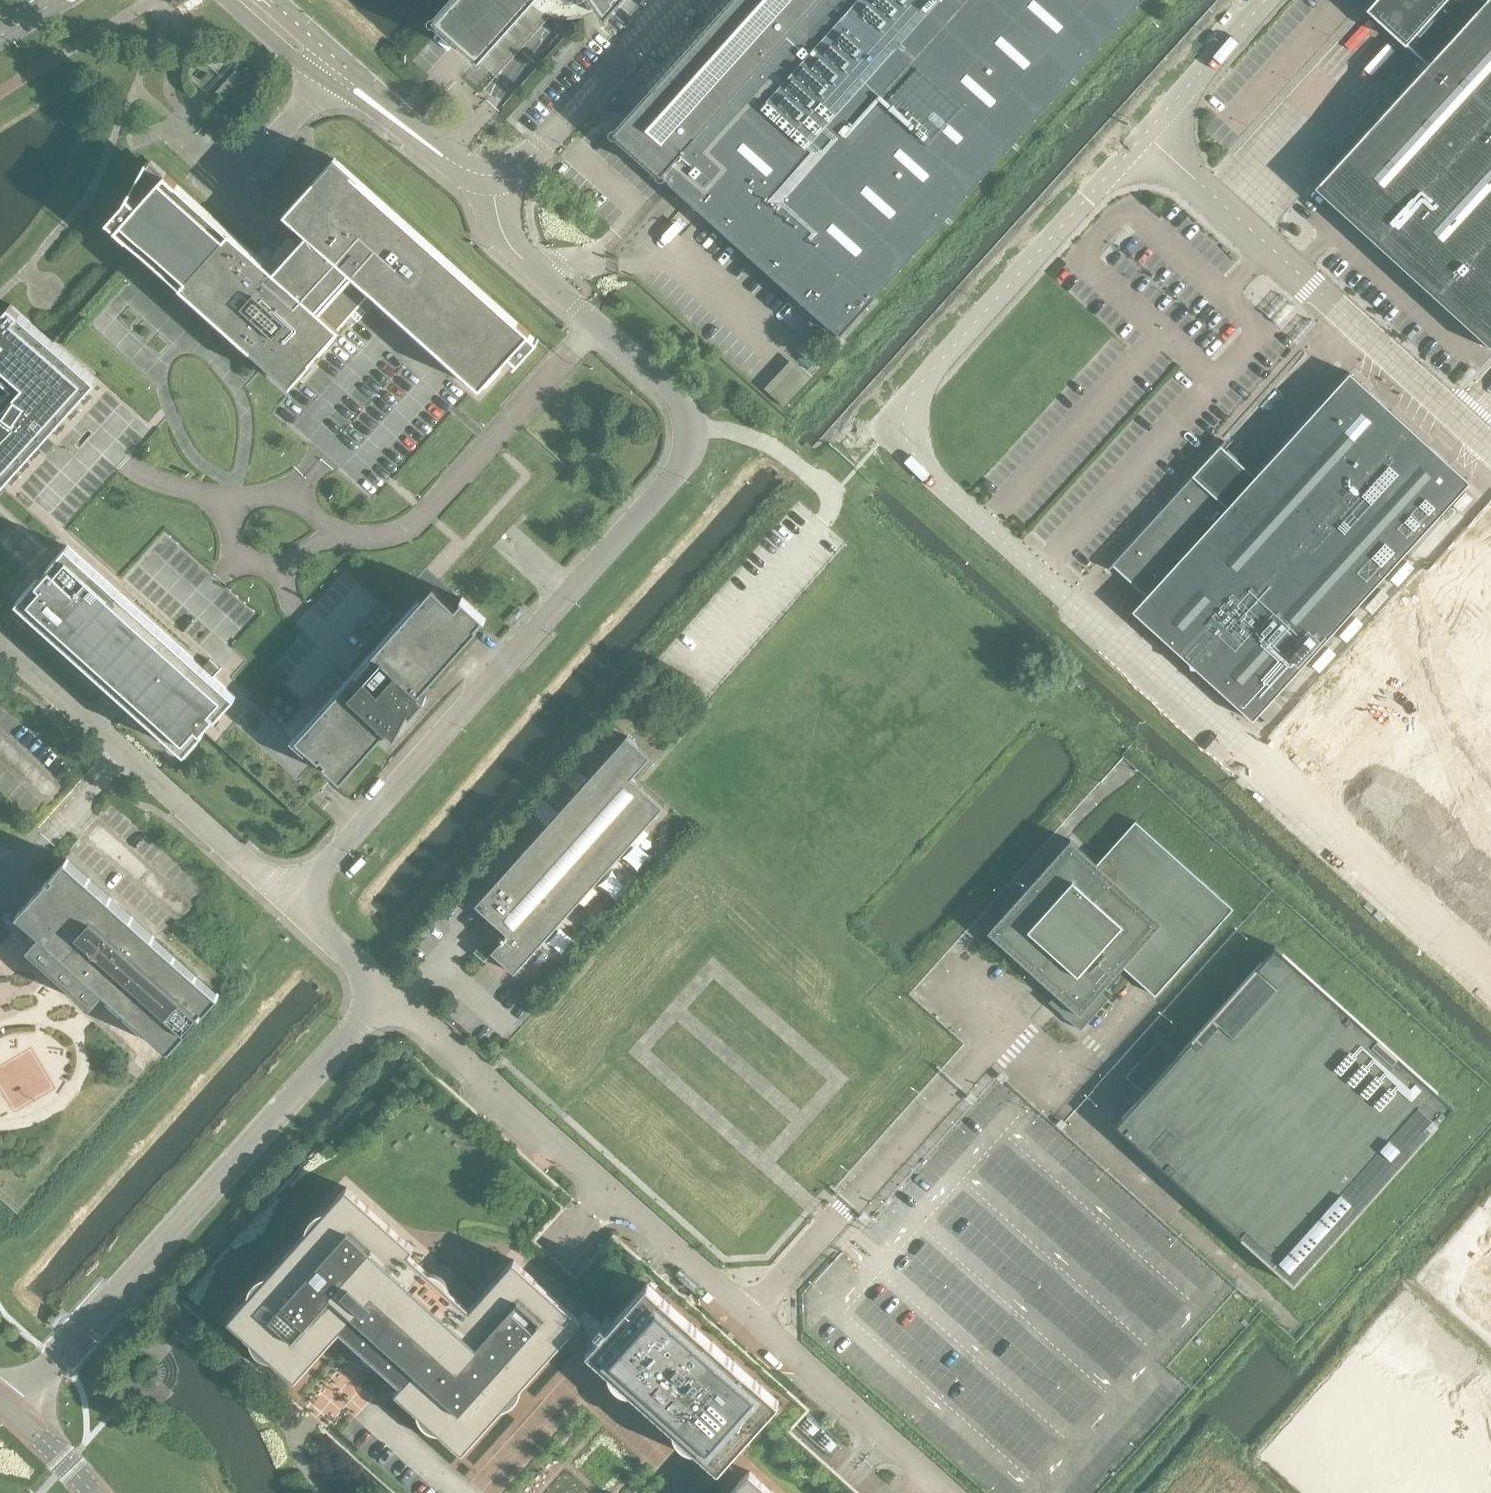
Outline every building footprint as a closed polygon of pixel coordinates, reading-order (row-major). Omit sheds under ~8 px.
[(433,19),(467,49),(478,59),(531,0),(450,0),(433,19)] [(596,5),(604,17),(619,0),(592,0),(596,5)] [(731,1),(957,204),(1140,0),(731,0),(731,1)] [(1319,182),(1490,339),(1490,0),(1373,0),(1360,14),(1361,15),(1367,8),(1428,63),(1319,182)] [(731,1),(614,131),(840,334),(957,204),(731,1)] [(237,70),(218,91),(227,100),(246,79),(237,70)] [(530,332),(334,157),(320,173),(284,213),(307,233),(274,270),(179,185),(166,173),(160,179),(146,166),(148,163),(146,161),(124,202),(107,221),(137,248),(197,303),(260,359),(289,386),(339,330),(338,329),(350,315),(357,321),(366,312),(359,306),(371,292),(479,390),(509,356),(516,362),(513,365),(514,367),(538,340),(537,338),(536,339),(529,333),(530,332)] [(267,243),(260,251),(275,265),(293,244),(288,239),(277,252),(267,243)] [(289,386),(260,359),(197,303),(137,248),(53,342),(73,360),(22,416),(30,423),(21,434),(13,426),(0,440),(0,587),(17,601),(36,580),(38,581),(49,568),(48,567),(67,545),(203,667),(210,658),(221,668),(221,667),(222,668),(214,677),(236,696),(216,718),(215,717),(203,730),(205,731),(297,814),(319,790),(334,773),(324,764),(326,761),(322,757),(319,760),(296,739),(356,672),(349,666),(357,658),(364,663),(433,586),(456,606),(462,600),(460,598),(461,597),(453,590),(503,534),(513,524),(566,464),(525,427),(501,406),(550,350),(538,340),(514,367),(513,365),(516,362),(509,356),(479,390),(371,292),(359,306),(366,312),(357,321),(350,315),(338,329),(339,330),(289,386)] [(12,387),(0,400),(0,440),(13,426),(21,434),(30,423),(22,416),(73,360),(53,342),(11,303),(0,315),(0,376),(12,387)] [(1468,481),(1350,372),(1256,475),(1222,445),(1226,441),(1224,439),(1108,567),(1109,569),(1113,565),(1146,595),(1133,610),(1253,719),(1468,481)] [(12,387),(0,376),(0,400),(12,387)] [(1465,491),(1453,504),(1461,512),(1473,498),(1465,491)] [(203,667),(67,545),(48,567),(49,568),(38,581),(36,580),(17,601),(185,752),(205,731),(203,730),(215,717),(216,718),(236,696),(214,677),(222,668),(221,667),(221,668),(210,658),(203,667)] [(1295,768),(1490,944),(1490,551),(1295,768)] [(433,586),(364,663),(357,658),(349,666),(356,672),(296,739),(319,760),(322,757),(326,761),(324,764),(334,773),(341,779),(387,729),(396,737),(409,712),(411,714),(426,697),(420,691),(478,627),(477,625),(483,618),(484,620),(486,618),(462,596),(461,597),(460,598),(462,600),(456,606),(433,586)] [(491,952),(514,973),(599,879),(595,875),(613,855),(617,859),(664,807),(631,778),(651,756),(627,735),(561,808),(566,812),(548,832),(544,828),(517,858),(521,862),(503,882),(499,878),(475,905),(497,926),(482,942),(492,951),(491,952)] [(987,931),(1055,993),(1048,1000),(1080,1028),(1108,997),(1100,990),(1122,965),(1153,994),(1232,907),(1135,819),(1096,863),(1069,839),(987,931)] [(219,995),(67,858),(52,875),(54,877),(51,880),(49,878),(17,914),(39,934),(27,948),(91,1006),(103,992),(169,1051),(201,1014),(199,1012),(202,1009),(204,1011),(219,995)] [(1275,945),(1177,1054),(1160,1038),(1126,1075),(1144,1091),(1115,1124),(1294,1284),(1454,1105),(1275,945)] [(183,1304),(299,1411),(291,1421),(316,1443),(325,1432),(393,1492),(423,1492),(463,1451),(462,1450),(462,1451),(395,1392),(396,1391),(395,1390),(403,1381),(343,1327),(296,1379),(295,1378),(294,1379),(228,1319),(229,1318),(228,1318),(345,1187),(346,1188),(347,1187),(413,1247),(413,1248),(414,1249),(408,1254),(469,1308),(512,1258),(512,1259),(513,1258),(580,1318),(579,1318),(580,1319),(638,1255),(613,1233),(575,1275),(553,1256),(536,1240),(574,1197),(406,1047),(179,1301),(183,1304)] [(462,1450),(463,1451),(580,1319),(579,1318),(580,1318),(513,1258),(512,1259),(512,1258),(469,1308),(408,1254),(414,1249),(413,1248),(413,1247),(347,1187),(346,1188),(345,1187),(228,1318),(229,1318),(228,1319),(294,1379),(295,1378),(296,1379),(343,1327),(403,1381),(395,1390),(396,1391),(395,1392),(462,1451),(462,1450)] [(1397,1347),(1447,1392),(1462,1375),(1476,1388),(1490,1371),(1490,1242),(1397,1347)] [(423,1492),(861,1492),(840,1475),(791,1430),(810,1409),(649,1265),(638,1255),(580,1319),(463,1451),(423,1492)]
